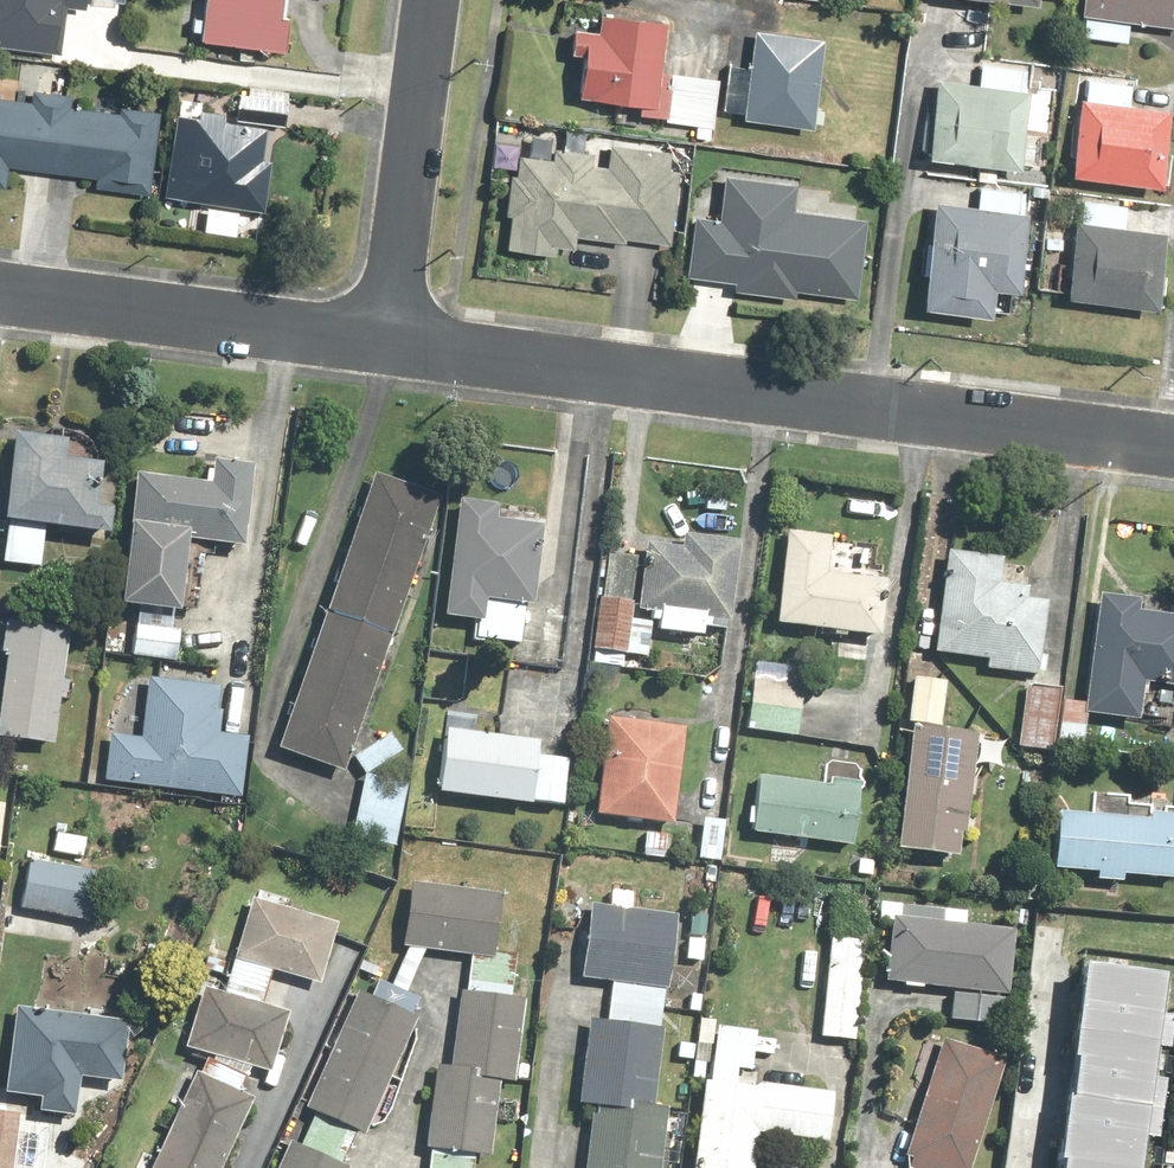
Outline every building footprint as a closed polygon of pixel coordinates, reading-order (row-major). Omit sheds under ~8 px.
[(64,54),(70,7),(91,10),(93,0),(0,0),(0,45),(64,54)] [(211,41),(288,48),(292,0),(214,0),(211,41)] [(1120,27),(1168,33),(1172,0),(1069,0),(1066,20),(1076,21),(1074,36),(1118,42),(1120,27)] [(626,106),(625,118),(707,125),(711,78),(647,73),(651,22),(576,16),(568,101),(626,106)] [(819,43),(744,30),(728,121),(803,134),(819,43)] [(969,85),(925,79),(915,156),(1010,168),(1022,70),(972,64),(969,85)] [(1166,111),(1123,106),(1126,82),(1082,77),(1079,100),(1069,99),(1058,180),(1155,193),(1166,111)] [(165,112),(123,109),(123,113),(75,109),(76,94),(37,91),(36,101),(0,97),(0,187),(9,188),(11,168),(102,176),(100,190),(158,195),(165,112)] [(275,212),(283,156),(264,153),(269,122),(182,109),(169,196),(275,212)] [(601,147),(600,162),(587,161),(588,146),(549,143),(550,126),(518,124),(515,157),(505,157),(498,250),(565,255),(566,238),(663,245),(670,151),(601,147)] [(678,277),(724,283),(723,291),(784,299),(785,290),(846,298),(855,221),(785,212),(789,182),(716,173),(711,215),(686,212),(678,277)] [(975,290),(1006,295),(1022,194),(972,186),(969,204),(924,197),(906,311),(970,321),(975,290)] [(1121,207),(1076,200),(1073,220),(1066,219),(1054,302),(1148,316),(1160,232),(1118,226),(1121,207)] [(116,539),(120,509),(106,507),(111,463),(72,459),(74,439),(21,434),(6,564),(46,568),(50,531),(116,539)] [(131,608),(141,609),(140,624),(136,623),(133,660),(181,663),(184,612),(190,612),(194,545),(253,549),(259,463),(217,460),(216,483),(140,478),(131,608)] [(449,493),(378,469),(282,746),(352,770),(449,493)] [(538,520),(540,504),(461,496),(450,615),(481,618),(479,638),(526,643),(530,603),(540,604),(548,521),(538,520)] [(888,635),(894,578),(834,572),(837,536),(789,532),(780,624),(888,635)] [(729,629),(730,619),(736,619),(737,606),(746,607),(753,542),(691,536),(691,545),(651,540),(644,609),(654,610),(653,620),(662,621),(661,629),(708,633),(709,627),(729,629)] [(1009,574),(1011,556),(953,549),(941,651),(991,657),(990,669),(1043,675),(1052,601),(1032,598),(1035,577),(1009,574)] [(1149,598),(1104,592),(1089,713),(1142,720),(1147,682),(1162,683),(1161,700),(1173,702),(1173,601),(1169,600),(1168,614),(1147,611),(1149,598)] [(640,599),(603,594),(595,665),(631,670),(633,655),(652,658),(657,621),(637,619),(640,599)] [(8,622),(5,657),(10,657),(2,743),(61,748),(66,695),(74,696),(75,677),(69,676),(74,628),(8,622)] [(951,678),(918,675),(914,721),(947,725),(951,678)] [(757,676),(749,730),(867,746),(875,692),(757,676)] [(223,734),(228,687),(149,679),(143,737),(117,734),(112,786),(249,799),(255,737),(223,734)] [(1057,748),(1066,687),(1033,683),(1024,743),(1057,748)] [(1068,700),(1062,749),(1086,752),(1091,714),(1088,714),(1089,703),(1068,700)] [(479,732),(481,712),(448,710),(442,796),(568,804),(571,757),(545,756),(546,737),(479,732)] [(690,727),(612,718),(600,813),(678,823),(690,727)] [(978,817),(974,816),(976,797),(982,798),(984,780),(978,779),(983,733),(917,726),(904,851),(965,857),(966,839),(976,840),(978,817)] [(358,757),(369,774),(407,749),(396,732),(358,757)] [(752,833),(863,845),(865,779),(754,776),(752,833)] [(403,848),(413,785),(366,777),(356,840),(403,848)] [(4,857),(11,807),(0,805),(0,857),(4,857)] [(1155,814),(1154,819),(1063,815),(1060,869),(1103,872),(1103,880),(1128,882),(1129,874),(1173,876),(1173,815),(1155,814)] [(88,856),(91,840),(70,837),(72,825),(57,822),(52,850),(88,856)] [(32,862),(23,909),(97,924),(106,877),(32,862)] [(430,950),(490,955),(490,958),(473,956),(469,993),(463,992),(456,1065),(439,1064),(435,1112),(425,1111),(422,1140),(433,1141),(431,1167),(478,1167),(479,1151),(502,1153),(508,1081),(520,1082),(529,999),(517,998),(521,956),(499,953),(504,888),(410,881),(405,948),(410,949),(395,983),(384,978),(376,997),(361,990),(308,1108),(368,1135),(422,1017),(415,1015),(424,996),(412,991),(430,950)] [(259,889),(229,993),(205,988),(190,1049),(213,1055),(205,1074),(200,1072),(156,1167),(229,1167),(261,1100),(247,1094),(258,1065),(284,1071),(298,1010),(271,1003),(279,974),(326,988),(345,925),(292,909),(294,899),(259,889)] [(674,1105),(661,1104),(670,984),(680,984),(685,911),(634,908),(636,891),(615,890),(614,902),(592,900),(586,978),(615,980),(612,1018),(591,1017),(585,1103),(596,1103),(591,1167),(669,1167),(674,1105)] [(1022,926),(971,923),(972,907),(885,901),(884,923),(898,924),(894,986),(957,990),(954,1022),(1006,1025),(1007,1021),(1021,1022),(1022,1008),(1008,1007),(1008,994),(1017,994),(1022,926)] [(708,963),(712,915),(693,914),(688,962),(708,963)] [(868,938),(831,936),(826,1011),(823,1011),(821,1038),(862,1040),(868,938)] [(1058,1167),(1143,1167),(1166,972),(1085,962),(1058,1167)] [(712,1018),(713,1012),(704,1011),(705,993),(690,991),(688,1015),(703,1017),(701,1043),(682,1041),(680,1059),(696,1061),(694,1078),(708,1079),(700,1167),(760,1167),(763,1133),(838,1140),(842,1092),(742,1082),(743,1067),(757,1068),(759,1051),(777,1053),(778,1040),(760,1039),(761,1031),(721,1027),(722,1018),(712,1018)] [(86,1081),(129,1086),(137,1021),(19,1008),(9,1096),(46,1100),(44,1115),(82,1119),(86,1081)] [(948,1034),(907,1167),(980,1167),(1015,1055),(948,1034)] [(33,1112),(0,1110),(0,1167),(47,1167),(50,1119),(32,1118),(33,1112)] [(293,1140),(279,1167),(354,1167),(293,1140)]
